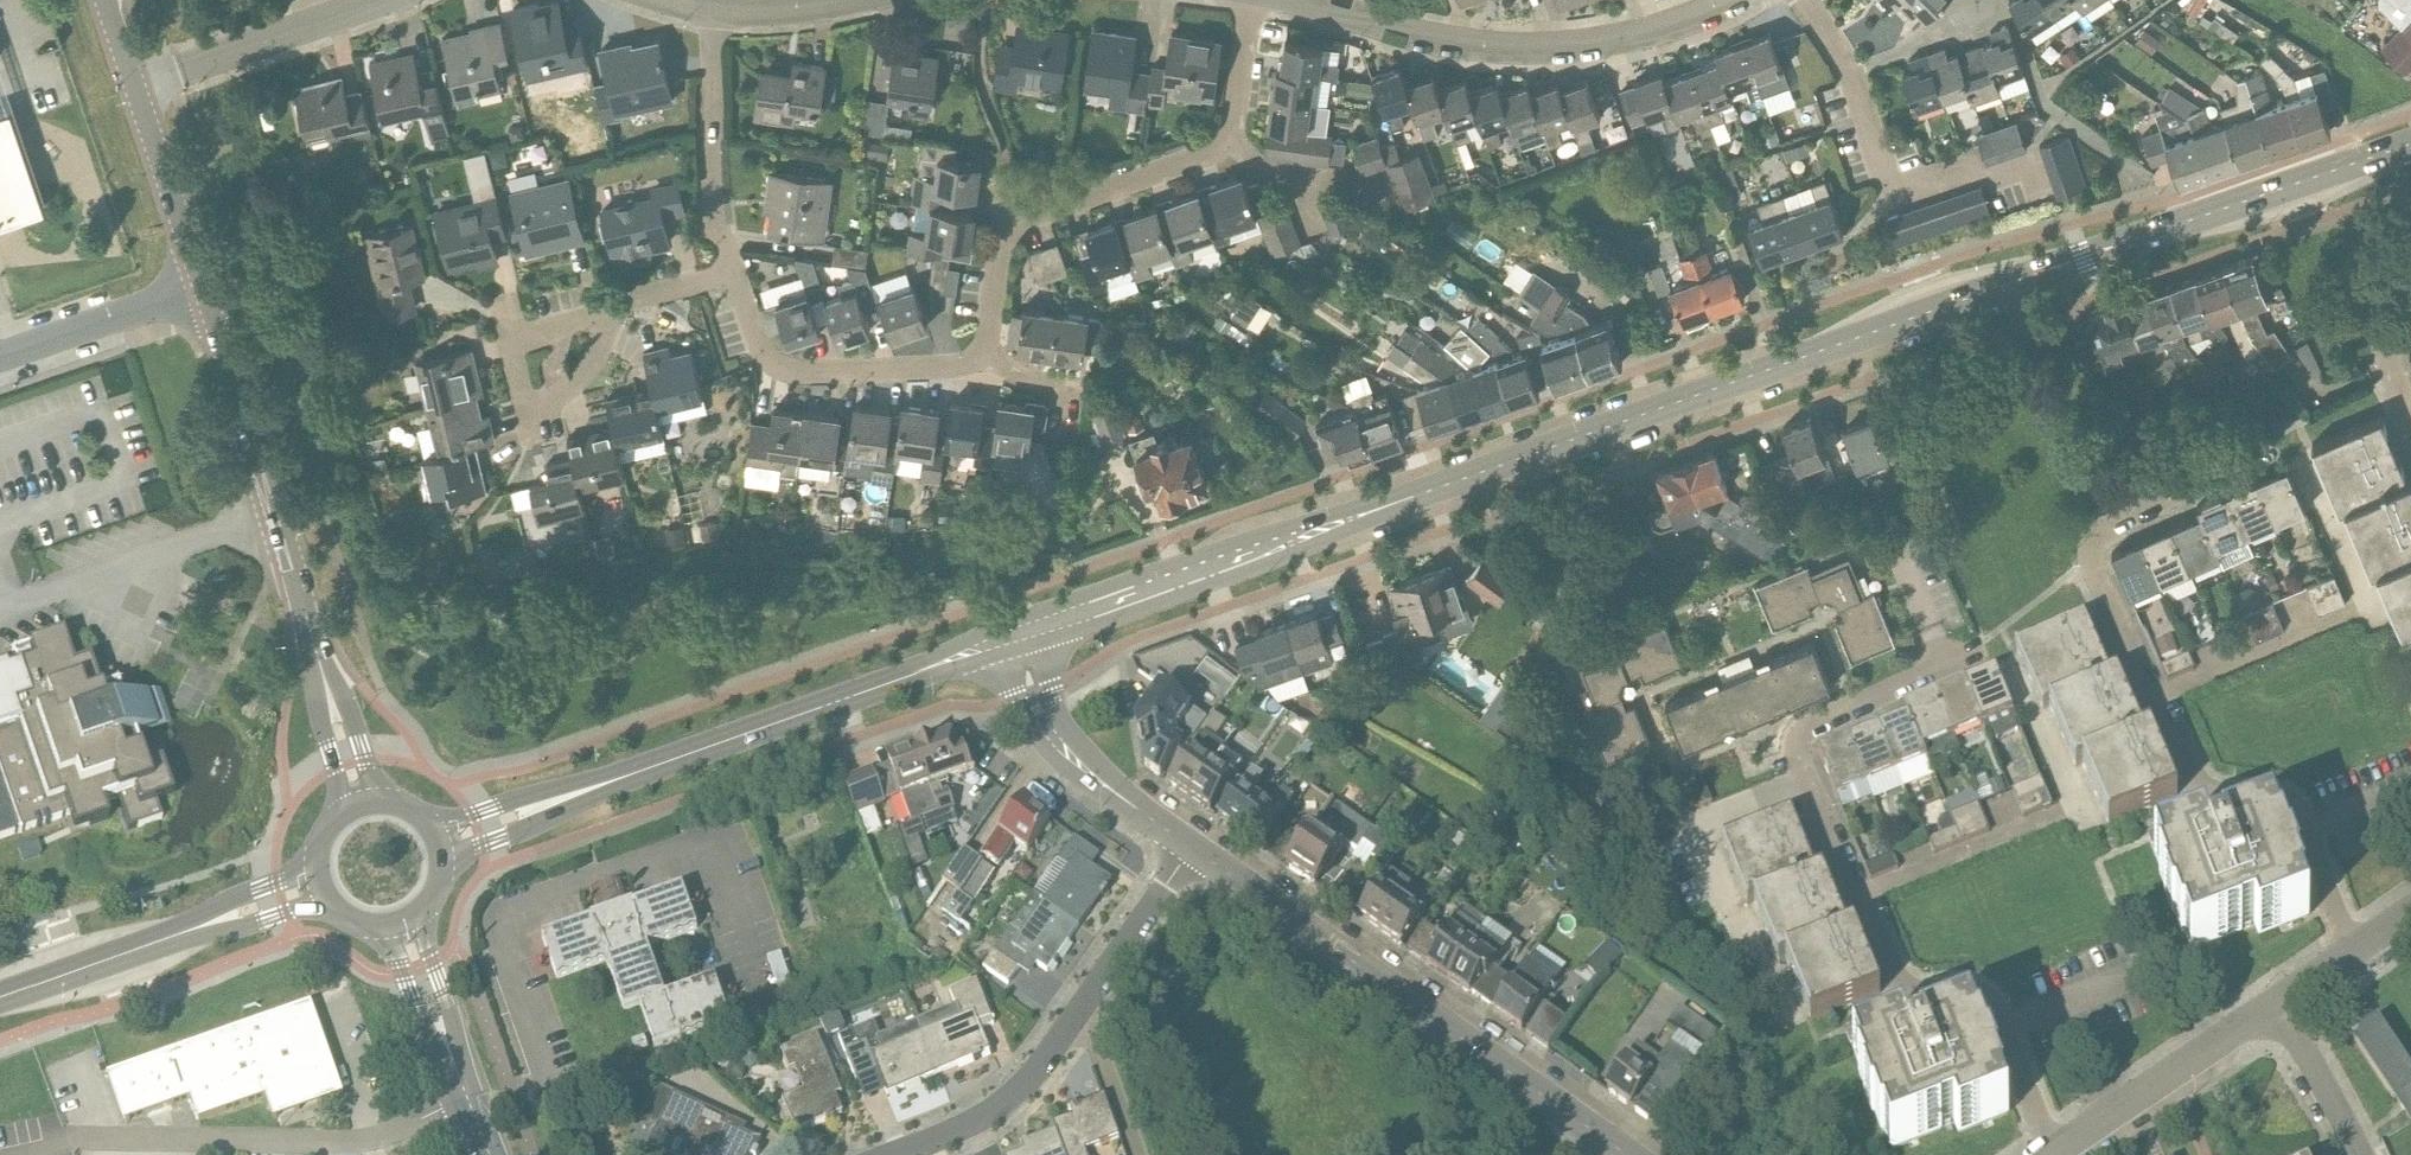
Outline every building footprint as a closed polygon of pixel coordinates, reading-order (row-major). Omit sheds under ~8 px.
[(1899,4),(1903,0),(1882,0),(1892,11),(1899,4)] [(1899,4),(1912,17),(1919,10),(1926,17),(1945,0),(1903,0),(1899,4)] [(2054,15),(2044,0),(2010,0),(2030,30),(2054,15)] [(2077,0),(2044,0),(2054,15),(2077,0)] [(2206,0),(2192,0),(2187,9),(2197,16),(2206,0)] [(2402,28),(2383,47),(2406,71),(2410,66),(2410,0),(2379,0),(2379,3),(2402,28)] [(531,80),(590,66),(579,19),(563,23),(558,2),(525,10),(525,7),(513,10),(531,80)] [(2166,26),(2174,17),(2169,13),(2161,22),(2166,26)] [(2129,25),(2123,15),(2117,19),(2116,27),(2119,32),(2129,25)] [(2239,32),(2215,16),(2212,20),(2204,15),(2200,22),(2232,42),(2239,32)] [(495,60),(510,57),(501,22),(471,29),(472,34),(465,36),(464,34),(442,39),(456,97),(501,87),(495,60)] [(1018,79),(1060,86),(1068,33),(1019,26),(1014,57),(1000,55),(995,88),(1016,91),(1018,79)] [(1996,80),(1997,80),(2024,71),(2009,26),(1990,32),(1994,41),(1985,44),(1996,80)] [(2135,43),(2148,51),(2157,36),(2144,29),(2135,43)] [(1146,113),(1147,104),(1151,74),(1130,71),(1135,36),(1094,30),(1086,89),(1110,92),(1108,108),(1146,113)] [(1790,86),(1770,33),(1743,43),(1762,96),(1790,86)] [(1164,106),(1166,91),(1213,97),(1221,41),(1172,34),(1167,68),(1152,66),(1151,74),(1147,104),(1164,106)] [(673,102),(672,100),(658,41),(633,47),(633,50),(625,52),(623,45),(602,50),(610,84),(595,87),(600,110),(604,123),(620,119),(619,114),(673,102)] [(1315,75),(1337,78),(1339,64),(1321,62),(1324,47),(1285,41),(1282,70),(1315,74),(1315,75)] [(1744,84),(1750,101),(1762,96),(1743,43),(1715,53),(1719,62),(1729,89),(1744,84)] [(932,105),(935,80),(938,56),(911,52),(912,48),(887,44),(883,73),(890,74),(887,99),(904,101),(903,111),(929,114),(931,105),(932,105)] [(1972,99),(1974,98),(2001,90),(1997,80),(1996,80),(1985,44),(1967,51),(1970,60),(1962,63),(1971,90),(1969,91),(1972,99)] [(2059,55),(2067,67),(2081,58),(2073,46),(2059,55)] [(1971,90),(1962,63),(1961,63),(1958,54),(1949,57),(1946,47),(1927,54),(1942,99),(1969,91),(1971,90)] [(2283,83),(2287,99),(2302,141),(2331,131),(2324,109),(2337,104),(2325,68),(2294,78),(2268,53),(2261,61),(2283,83)] [(1938,100),(1942,99),(1927,54),(1909,60),(1913,69),(1903,72),(1915,108),(1938,100)] [(450,137),(440,93),(435,70),(419,73),(416,60),(402,64),(401,56),(370,63),(383,119),(424,109),(431,141),(450,137)] [(796,109),(819,113),(826,67),(795,62),(792,78),(762,74),(758,100),(764,100),(762,117),(795,121),(796,109)] [(1718,103),(1733,98),(1729,89),(1719,62),(1692,72),(1710,124),(1724,119),(1718,103)] [(1406,85),(1407,85),(1401,68),(1373,78),(1386,114),(1392,133),(1407,127),(1400,109),(1412,105),(1412,104),(1406,85)] [(1273,98),(1311,103),(1315,75),(1315,74),(1282,70),(1277,69),(1273,98)] [(2245,76),(2271,152),(2302,141),(2287,99),(2272,104),(2261,71),(2245,76)] [(1679,117),(1678,117),(1666,81),(1662,72),(1634,82),(1636,87),(1620,92),(1632,125),(1648,119),(1663,114),(1668,129),(1681,125),(1679,117)] [(1692,112),(1698,128),(1710,124),(1692,72),(1666,81),(1678,117),(1679,117),(1692,112)] [(1438,91),(1439,90),(1434,75),(1407,85),(1406,85),(1412,104),(1412,105),(1413,105),(1419,122),(1424,138),(1437,133),(1432,117),(1446,113),(1445,111),(1446,111),(1438,91)] [(2223,116),(2239,163),(2271,152),(2245,76),(2237,79),(2237,102),(2219,108),(2222,116),(2223,116)] [(833,103),(836,82),(825,80),(822,102),(833,103)] [(1588,121),(1601,117),(1588,80),(1561,90),(1560,90),(1571,119),(1570,120),(1571,121),(1573,126),(1579,144),(1594,139),(1588,121)] [(1439,90),(1438,91),(1446,111),(1445,111),(1446,113),(1457,143),(1471,139),(1465,122),(1477,118),(1476,116),(1477,116),(1470,94),(1471,93),(1466,81),(1439,90)] [(370,126),(368,114),(362,91),(346,95),(343,85),(327,88),(326,84),(299,90),(311,139),(370,126)] [(1502,141),(1497,125),(1509,121),(1509,120),(1510,119),(1501,95),(1501,94),(1498,84),(1471,93),(1470,94),(1477,116),(1476,116),(1477,118),(1478,118),(1488,146),(1502,141)] [(1563,141),(1558,126),(1571,121),(1570,120),(1571,119),(1560,90),(1561,90),(1559,84),(1532,93),(1531,94),(1540,120),(1539,121),(1546,139),(1547,138),(1549,146),(1563,141)] [(1510,119),(1509,120),(1509,121),(1510,121),(1519,148),(1546,139),(1539,121),(1540,120),(1531,94),(1532,93),(1529,85),(1501,94),(1501,95),(1510,119)] [(2189,119),(2208,174),(2239,163),(2223,116),(2222,116),(2217,118),(2219,122),(2210,125),(2205,108),(2169,86),(2159,102),(2188,120),(2189,119)] [(1320,135),(1320,133),(1307,131),(1311,103),(1273,98),(1269,127),(1282,129),(1294,131),(1307,133),(1320,135)] [(884,134),(888,102),(869,99),(864,132),(884,134)] [(16,134),(14,134),(11,124),(13,124),(7,109),(0,111),(0,222),(41,208),(16,134)] [(2180,184),(2208,174),(2189,119),(2188,120),(2164,128),(2142,136),(2152,163),(2170,157),(2180,184)] [(2003,126),(2012,155),(2027,150),(2017,121),(2003,126)] [(508,127),(512,140),(525,137),(521,123),(508,127)] [(1999,159),(2012,155),(2003,126),(1990,131),(1999,159)] [(1265,156),(1278,158),(1282,129),(1269,127),(1265,156)] [(1278,158),(1290,160),(1294,131),(1282,129),(1278,158)] [(1290,160),(1303,161),(1307,133),(1294,131),(1290,160)] [(1986,164),(1999,159),(1990,131),(1977,135),(1986,164)] [(1779,142),(1775,132),(1760,138),(1763,147),(1779,142)] [(1303,161),(1315,163),(1320,135),(1307,133),(1303,161)] [(1320,133),(1320,135),(1315,163),(1329,165),(1333,135),(1320,133)] [(1387,165),(1387,164),(1380,146),(1377,136),(1366,140),(1375,169),(1387,165)] [(2040,145),(2044,158),(2073,149),(2069,136),(2040,145)] [(1363,174),(1375,169),(1366,140),(1353,144),(1363,174)] [(1402,159),(1396,140),(1380,146),(1387,164),(1402,159)] [(870,141),(867,159),(886,162),(889,144),(870,141)] [(1465,143),(1459,144),(1463,156),(1469,154),(1465,143)] [(1783,151),(1787,162),(1810,153),(1806,143),(1783,151)] [(505,149),(490,153),(494,169),(509,165),(505,149)] [(2044,158),(2049,172),(2078,162),(2073,149),(2044,158)] [(1394,182),(1425,171),(1419,153),(1402,159),(1387,164),(1387,165),(1394,182)] [(929,207),(974,213),(943,208),(946,193),(976,197),(981,163),(938,157),(935,176),(914,173),(910,203),(916,204),(930,206),(929,207)] [(2049,172),(2054,186),(2082,176),(2078,162),(2049,172)] [(769,233),(825,241),(833,180),(771,171),(768,195),(775,196),(769,233)] [(1398,195),(1430,184),(1425,171),(1394,182),(1398,195)] [(1725,178),(1730,191),(1739,188),(1735,174),(1725,178)] [(574,175),(510,191),(526,254),(572,242),(568,226),(586,221),(574,175)] [(2082,176),(2054,186),(2058,199),(2087,190),(2082,176)] [(1204,208),(1213,234),(1214,235),(1212,235),(1216,246),(1231,240),(1228,229),(1259,218),(1258,215),(1247,188),(1243,177),(1211,188),(1216,204),(1205,208),(1204,208)] [(1803,206),(1817,243),(1844,233),(1825,180),(1798,190),(1804,206),(1803,206)] [(1258,215),(1269,210),(1260,183),(1247,188),(1258,215)] [(652,194),(602,206),(617,265),(652,257),(646,236),(665,231),(666,233),(667,233),(663,216),(684,211),(677,184),(651,191),(652,194)] [(1403,210),(1426,202),(1435,198),(1430,184),(1398,195),(1403,210)] [(1774,196),(1783,193),(1780,186),(1771,189),(1774,196)] [(1968,191),(1977,219),(1991,215),(1981,186),(1968,191)] [(476,200),(436,209),(451,267),(478,260),(479,265),(498,261),(490,230),(503,227),(506,236),(507,236),(501,213),(496,191),(475,197),(476,200)] [(1964,224),(1977,219),(1968,191),(1954,196),(1964,224)] [(1195,259),(1189,243),(1212,235),(1214,235),(1213,234),(1204,208),(1205,208),(1204,203),(1202,203),(1199,192),(1168,203),(1176,224),(1164,228),(1172,249),(1172,250),(1171,251),(1177,265),(1195,259)] [(1790,253),(1817,243),(1803,206),(1789,211),(1783,195),(1770,199),(1790,253)] [(1950,229),(1964,224),(1954,196),(1941,200),(1950,229)] [(1327,221),(1354,211),(1349,197),(1322,206),(1327,221)] [(1762,263),(1790,253),(1770,199),(1757,204),(1763,220),(1749,226),(1762,263)] [(1937,233),(1950,229),(1941,200),(1927,205),(1937,233)] [(935,255),(940,256),(942,242),(969,246),(974,213),(929,207),(930,206),(916,204),(912,231),(910,231),(907,250),(935,254),(935,255)] [(1258,215),(1259,218),(1261,226),(1289,215),(1285,204),(1269,210),(1258,215)] [(1923,238),(1937,233),(1927,205),(1913,210),(1923,238)] [(1172,250),(1172,249),(1164,228),(1157,207),(1127,218),(1134,239),(1123,243),(1135,277),(1136,280),(1154,274),(1148,259),(1171,251),(1172,250)] [(1909,243),(1923,238),(1913,210),(1900,214),(1909,243)] [(1354,211),(1327,221),(1332,235),(1359,225),(1354,211)] [(1896,247),(1909,243),(1900,214),(1886,219),(1896,247)] [(1261,226),(1266,239),(1294,228),(1289,215),(1261,226)] [(1110,293),(1108,287),(1135,277),(1123,243),(1116,222),(1088,232),(1088,230),(1073,235),(1096,298),(1110,293)] [(364,238),(383,317),(414,310),(407,280),(424,276),(412,226),(364,238)] [(1361,239),(1373,248),(1382,236),(1369,227),(1361,239)] [(1266,239),(1272,256),(1301,245),(1294,228),(1266,239)] [(1751,259),(1742,234),(1727,239),(1736,264),(1751,259)] [(1294,248),(1307,257),(1321,253),(1312,242),(1294,248)] [(1054,279),(1069,273),(1058,243),(1043,248),(1054,279)] [(849,265),(866,268),(868,249),(835,244),(832,263),(849,265)] [(1039,284),(1054,279),(1043,248),(1028,253),(1039,284)] [(1693,252),(1714,311),(1744,300),(1731,264),(1713,270),(1706,248),(1693,252)] [(1714,311),(1693,252),(1678,257),(1683,274),(1687,272),(1689,279),(1669,286),(1683,322),(1685,321),(1688,328),(1702,323),(1700,316),(1714,311)] [(929,290),(945,292),(956,294),(961,266),(949,264),(950,257),(940,256),(935,255),(933,267),(929,290)] [(2268,296),(2266,297),(2252,257),(2245,259),(2244,259),(2240,261),(2239,261),(2224,267),(2239,307),(2260,348),(2263,350),(2275,366),(2291,355),(2274,329),(2266,331),(2255,307),(2270,303),(2268,296)] [(796,259),(807,293),(763,307),(771,332),(785,328),(790,343),(821,333),(811,300),(825,296),(813,260),(796,259)] [(1669,286),(1661,264),(1648,268),(1656,290),(1669,286)] [(843,293),(825,299),(839,341),(871,330),(861,302),(874,298),(876,303),(877,303),(870,280),(866,269),(866,268),(849,265),(853,280),(840,284),(843,293)] [(2268,371),(2275,366),(2263,350),(2260,348),(2239,307),(2224,267),(2197,277),(2212,316),(2226,311),(2247,358),(2255,354),(2268,371)] [(1518,294),(1539,307),(1576,329),(1592,374),(1623,363),(1607,319),(1590,325),(1586,313),(1566,302),(1571,294),(1532,270),(1518,294)] [(2187,324),(2212,316),(2197,277),(2172,286),(2187,324)] [(914,285),(880,297),(894,338),(927,326),(923,314),(924,314),(914,285)] [(1247,324),(1262,301),(1236,285),(1227,299),(1237,305),(1232,314),(1247,324)] [(2186,344),(2180,327),(2187,324),(2172,286),(2147,295),(2163,335),(2168,345),(2166,345),(2172,355),(2172,354),(2180,364),(2184,367),(2186,365),(2196,353),(2193,351),(2192,352),(2186,344)] [(2156,350),(2166,345),(2168,345),(2163,335),(2147,295),(2127,302),(2141,341),(2150,337),(2152,345),(2156,350)] [(1311,307),(1350,332),(1356,323),(1317,298),(1311,307)] [(2120,348),(2141,341),(2127,302),(2126,302),(2121,301),(2110,305),(2106,309),(2088,316),(2105,363),(2123,357),(2120,348)] [(1542,343),(1558,387),(1592,374),(1576,329),(1539,307),(1530,322),(1548,332),(1555,330),(1564,336),(1542,343)] [(1035,357),(1037,353),(1050,355),(1058,313),(1024,308),(1022,320),(1012,319),(1008,342),(1018,344),(1017,350),(1022,351),(1023,356),(1035,357)] [(1499,361),(1513,403),(1540,393),(1536,383),(1541,381),(1542,380),(1532,352),(1526,354),(1525,350),(1516,353),(1466,309),(1456,321),(1462,325),(1474,335),(1497,357),(1499,361)] [(1058,313),(1050,355),(1083,360),(1084,350),(1103,353),(1106,330),(1103,319),(1058,313)] [(1155,314),(1145,329),(1155,336),(1165,321),(1155,314)] [(1213,325),(1227,334),(1233,324),(1220,315),(1213,325)] [(399,322),(402,332),(416,328),(413,318),(399,322)] [(2200,375),(2206,362),(2207,363),(2227,333),(2219,324),(2193,351),(2196,353),(2186,365),(2200,375)] [(1489,411),(1513,403),(1499,361),(1497,357),(1474,335),(1462,325),(1445,344),(1446,345),(1474,370),(1489,411)] [(2072,344),(2080,367),(2098,361),(2091,338),(2072,344)] [(1463,420),(1489,411),(1474,370),(1446,345),(1473,369),(1465,371),(1422,340),(1412,354),(1450,379),(1463,420)] [(2323,373),(2312,350),(2307,341),(2295,348),(2314,378),(2323,373)] [(427,408),(476,396),(483,394),(472,348),(416,362),(427,408)] [(658,409),(681,402),(704,397),(692,350),(660,357),(658,349),(644,353),(653,389),(658,409)] [(1432,431),(1463,420),(1450,379),(1412,354),(1403,366),(1431,383),(1417,387),(1418,390),(1429,422),(1432,431)] [(2172,355),(2158,367),(2169,377),(2180,364),(2172,354),(2172,355)] [(333,359),(337,374),(351,371),(347,355),(333,359)] [(1291,364),(1276,356),(1270,366),(1285,375),(1291,364)] [(2162,385),(2169,377),(2158,367),(2149,374),(2162,385)] [(657,409),(658,409),(653,389),(607,400),(613,427),(618,446),(663,434),(657,409)] [(1357,410),(1372,452),(1403,441),(1386,392),(1374,396),(1372,389),(1351,396),(1355,409),(1357,410)] [(1413,428),(1429,422),(1418,390),(1402,395),(1413,428)] [(1294,437),(1307,419),(1268,392),(1255,410),(1294,437)] [(427,408),(437,454),(476,445),(495,440),(491,425),(484,426),(476,396),(427,408)] [(1106,439),(1123,433),(1109,396),(1092,402),(1106,439)] [(991,464),(996,429),(981,427),(984,406),(952,401),(946,443),(946,444),(975,448),(974,462),(991,464)] [(1043,440),(1030,439),(1034,408),(1000,403),(996,429),(991,464),(1022,468),(1022,472),(1035,506),(1062,505),(1043,440)] [(898,449),(897,449),(886,447),(891,410),(856,405),(851,436),(846,471),(846,473),(871,476),(871,482),(892,485),(895,457),(896,457),(898,449)] [(946,444),(946,443),(945,443),(945,447),(934,445),(939,410),(904,405),(897,449),(898,449),(896,457),(900,457),(899,451),(922,454),(919,480),(940,483),(945,444),(946,444)] [(1125,412),(1130,430),(1145,426),(1139,408),(1125,412)] [(800,457),(801,457),(807,414),(775,409),(772,429),(754,427),(754,422),(753,422),(747,463),(781,467),(780,473),(798,475),(800,457)] [(1351,460),(1372,452),(1357,410),(1355,409),(1316,422),(1324,444),(1330,442),(1332,447),(1339,445),(1342,455),(1348,453),(1351,460)] [(846,471),(851,436),(838,434),(840,418),(807,414),(801,457),(831,461),(830,469),(846,471)] [(1810,463),(1827,457),(1812,416),(1784,427),(1794,454),(1794,453),(1799,467),(1800,467),(1808,487),(1819,483),(1822,482),(1816,466),(1812,467),(1810,463)] [(2339,508),(2345,505),(2406,477),(2381,416),(2312,444),(2339,508)] [(1858,467),(1888,456),(1873,419),(1844,430),(1858,467)] [(617,446),(618,446),(613,427),(593,432),(594,437),(571,443),(569,438),(568,439),(572,457),(580,487),(625,476),(617,446)] [(1157,437),(1155,431),(1131,439),(1148,486),(1158,483),(1164,500),(1188,492),(1187,489),(1208,482),(1190,431),(1170,438),(1168,433),(1157,437)] [(433,493),(447,490),(450,500),(487,491),(482,471),(484,471),(483,470),(476,445),(437,454),(423,457),(430,484),(431,484),(433,493)] [(1726,453),(1733,469),(1753,461),(1747,445),(1726,453)] [(1741,502),(1729,495),(1714,452),(1696,458),(1696,456),(1695,456),(1696,459),(1685,463),(1699,500),(1716,509),(1741,525),(1747,516),(1752,520),(1791,548),(1815,538),(1774,511),(1771,509),(1747,493),(1741,502)] [(1822,492),(1819,483),(1808,487),(1800,467),(1799,467),(1794,453),(1794,454),(1756,468),(1771,509),(1774,511),(1811,498),(1810,497),(1822,492)] [(579,487),(580,487),(572,457),(560,460),(560,461),(546,465),(550,481),(530,486),(539,519),(584,508),(579,487)] [(1733,537),(1766,559),(1791,548),(1752,520),(1747,516),(1741,525),(1716,509),(1699,500),(1685,463),(1676,466),(1675,463),(1674,463),(1675,466),(1658,472),(1653,474),(1650,480),(1653,486),(1656,487),(1662,485),(1668,505),(1650,511),(1653,524),(1662,527),(1690,518),(1700,515),(1709,520),(1708,522),(1733,537)] [(1853,464),(1846,466),(1849,477),(1857,474),(1853,464)] [(2257,480),(2276,523),(2306,510),(2287,467),(2257,480)] [(1854,496),(1846,473),(1823,481),(1847,499),(1854,496)] [(2410,548),(2410,475),(2406,477),(2345,505),(2371,567),(2377,564),(2410,548)] [(2246,536),(2276,523),(2257,480),(2228,493),(2246,536)] [(2216,549),(2246,536),(2228,493),(2197,506),(2201,515),(2216,549)] [(956,506),(939,505),(938,524),(956,525),(956,506)] [(996,524),(997,509),(986,508),(986,524),(996,524)] [(2220,558),(2216,549),(2201,515),(2172,527),(2191,570),(2220,558)] [(742,516),(741,526),(751,527),(752,517),(742,516)] [(905,534),(905,516),(887,516),(886,533),(905,534)] [(716,522),(699,525),(702,540),(719,537),(716,522)] [(1655,553),(1647,526),(1637,529),(1646,556),(1655,553)] [(664,529),(666,549),(685,547),(683,527),(664,529)] [(2161,583),(2191,570),(2172,527),(2142,540),(2161,583)] [(2130,596),(2161,583),(2142,540),(2112,553),(2130,596)] [(2377,564),(2403,625),(2410,622),(2410,548),(2377,564)] [(1671,556),(1657,576),(1677,590),(1691,570),(1671,556)] [(1468,578),(1499,601),(1514,579),(1483,557),(1468,578)] [(497,560),(476,563),(480,585),(501,581),(497,560)] [(1807,564),(1755,584),(1773,629),(1813,613),(1809,605),(1827,598),(1836,601),(1843,619),(1835,622),(1851,661),(1896,643),(1874,591),(1861,596),(1847,562),(1812,577),(1807,564)] [(1435,617),(1463,607),(1449,566),(1420,576),(1435,617)] [(2279,587),(2275,574),(2266,578),(2271,590),(2279,587)] [(2307,587),(2312,601),(2340,589),(2334,575),(2307,587)] [(1419,622),(1435,617),(1420,576),(1392,586),(1399,605),(1394,607),(1402,629),(1385,635),(1386,639),(1368,645),(1374,662),(1392,656),(1394,661),(1400,659),(1401,663),(1424,656),(1418,638),(1424,636),(1419,622)] [(2260,597),(2257,589),(2249,586),(2241,589),(2238,597),(2241,605),(2249,608),(2257,605),(2260,597)] [(2340,589),(2312,601),(2318,615),(2346,603),(2340,589)] [(2245,614),(2251,628),(2278,616),(2272,602),(2245,614)] [(1344,639),(1343,636),(1335,613),(1319,619),(1316,613),(1288,623),(1304,671),(1333,661),(1327,645),(1344,639)] [(2043,709),(2050,706),(2110,677),(2084,616),(2016,646),(2043,709)] [(2251,628),(2257,642),(2284,630),(2278,616),(2251,628)] [(1598,704),(1585,710),(1606,762),(1651,744),(1635,705),(1627,708),(1619,688),(1623,681),(1641,674),(1644,682),(1683,666),(1665,621),(1613,642),(1618,656),(1584,669),(1598,704)] [(1261,685),(1304,671),(1288,623),(1258,633),(1260,639),(1236,648),(1244,671),(1245,673),(1261,685)] [(2224,639),(2224,640),(2230,654),(2257,642),(2251,628),(2224,639)] [(173,797),(161,763),(155,765),(153,757),(149,759),(148,755),(144,756),(142,748),(145,747),(144,743),(148,742),(145,734),(159,729),(148,696),(133,700),(131,693),(127,694),(126,690),(122,692),(120,686),(117,688),(112,672),(95,677),(90,661),(74,667),(63,634),(12,652),(18,667),(7,671),(6,667),(0,669),(0,839),(18,832),(19,833),(22,832),(21,831),(36,826),(39,828),(41,824),(45,824),(48,825),(50,821),(69,815),(75,831),(108,819),(103,803),(117,799),(128,831),(162,819),(157,803),(173,797)] [(2177,652),(2171,635),(2155,641),(2161,658),(2177,652)] [(1764,664),(1779,702),(1786,699),(1789,705),(1831,688),(1813,644),(1764,664)] [(1229,691),(1243,671),(1212,651),(1198,671),(1229,691)] [(2194,669),(2189,656),(2188,655),(2161,667),(2167,681),(2194,669)] [(1715,684),(1730,722),(1735,720),(1738,726),(1777,710),(1774,704),(1779,702),(1764,664),(1715,684)] [(1395,683),(1387,667),(1375,673),(1383,689),(1395,683)] [(2013,721),(2016,720),(2012,712),(2013,711),(1995,668),(1965,680),(1983,724),(1982,724),(1985,732),(2013,721)] [(2076,767),(2083,764),(2143,735),(2117,674),(2110,677),(2050,706),(2076,767)] [(1175,684),(1166,677),(1161,685),(1170,691),(1175,684)] [(1982,724),(1983,724),(1965,680),(1935,692),(1953,736),(1982,724)] [(1730,722),(1715,684),(1666,704),(1684,749),(1725,732),(1723,725),(1730,722)] [(1194,739),(1200,730),(1202,728),(1185,716),(1190,708),(1160,687),(1137,719),(1139,734),(1179,728),(1194,739)] [(1923,748),(1953,736),(1935,692),(1904,705),(1908,714),(1923,748)] [(1513,699),(1498,721),(1518,734),(1532,712),(1513,699)] [(1926,757),(1923,748),(1908,714),(1878,726),(1896,769),(1926,757)] [(1867,781),(1896,769),(1878,726),(1849,738),(1867,781)] [(1179,728),(1139,734),(1145,766),(1161,777),(1182,747),(1187,750),(1194,739),(1179,728)] [(2143,735),(2083,764),(2109,825),(2177,795),(2150,732),(2143,735)] [(917,750),(929,785),(975,769),(967,748),(958,751),(953,737),(917,750)] [(1169,783),(1191,798),(1223,752),(1201,737),(1169,783)] [(1836,794),(1867,781),(1849,738),(1818,750),(1836,794)] [(917,750),(889,759),(902,796),(911,821),(928,814),(938,810),(932,794),(929,785),(917,750)] [(1223,752),(1191,798),(1211,813),(1243,767),(1223,752)] [(1219,818),(1239,833),(1261,802),(1251,796),(1263,778),(1252,770),(1219,818)] [(857,813),(884,803),(872,771),(845,781),(857,813)] [(1995,781),(1989,783),(1994,796),(2007,791),(2001,778),(1995,781)] [(2012,789),(2018,802),(2046,791),(2040,778),(2012,789)] [(1673,818),(1712,802),(1703,781),(1664,797),(1673,818)] [(932,794),(938,810),(928,814),(933,828),(957,820),(947,789),(932,794)] [(1946,802),(1950,814),(1978,803),(1980,802),(1975,790),(1946,802)] [(1261,802),(1239,833),(1260,848),(1294,800),(1283,791),(1271,809),(1261,802)] [(2046,791),(2018,802),(2024,817),(2051,805),(2046,791)] [(1002,827),(982,857),(998,867),(1014,844),(1027,853),(1051,819),(1024,800),(1005,829),(1002,827)] [(1950,814),(1956,828),(1984,816),(1978,803),(1950,814)] [(1754,901),(1816,873),(1791,812),(1722,840),(1748,904),(1754,901)] [(1942,834),(1956,828),(1950,814),(1940,818),(1937,824),(1942,834)] [(1956,828),(1962,842),(1990,831),(1984,816),(1956,828)] [(2175,913),(2182,932),(2185,931),(2192,950),(2241,930),(2241,929),(2255,924),(2259,934),(2308,915),(2301,897),(2304,896),(2296,877),(2299,877),(2291,856),(2289,857),(2281,838),(2279,839),(2272,821),(2241,833),(2238,825),(2214,834),(2217,842),(2208,845),(2205,836),(2203,837),(2202,833),(2203,832),(2201,825),(2199,823),(2198,822),(2196,821),(2194,820),(2192,820),(2191,820),(2189,820),(2148,836),(2163,873),(2160,874),(2167,893),(2165,894),(2173,914),(2175,913)] [(1488,822),(1477,837),(1486,843),(1497,828),(1488,822)] [(1346,842),(1318,823),(1287,867),(1315,886),(1346,842)] [(1942,834),(1928,839),(1934,853),(1962,842),(1956,828),(1942,834)] [(1456,832),(1449,841),(1460,848),(1466,839),(1456,832)] [(1045,901),(1080,925),(1101,896),(1103,897),(1108,890),(1106,888),(1112,880),(1092,866),(1100,855),(1074,837),(1058,860),(1068,867),(1045,901)] [(1885,844),(1884,844),(1883,844),(1882,844),(1882,845),(1881,845),(1880,846),(1880,847),(1879,847),(1879,848),(1879,849),(1879,850),(1878,850),(1878,851),(1879,851),(1879,852),(1879,853),(1880,854),(1881,855),(1882,855),(1882,856),(1883,856),(1884,856),(1885,856),(1886,856),(1887,856),(1888,855),(1889,854),(1889,853),(1890,853),(1890,852),(1890,851),(1891,851),(1891,850),(1890,849),(1890,848),(1890,847),(1889,847),(1889,846),(1888,845),(1887,845),(1887,844),(1886,844),(1885,844)] [(983,862),(980,860),(964,849),(943,880),(946,883),(956,890),(942,910),(960,922),(974,902),(996,871),(983,862)] [(1899,868),(1893,855),(1893,854),(1865,865),(1871,879),(1899,868)] [(1025,885),(1034,872),(1022,864),(1013,876),(1025,885)] [(1786,960),(1848,932),(1823,871),(1816,873),(1754,901),(1780,963),(1786,960)] [(1359,917),(1380,932),(1411,887),(1390,873),(1359,917)] [(647,944),(697,927),(683,887),(634,904),(633,902),(591,917),(591,919),(543,936),(557,977),(606,960),(606,961),(607,961),(624,1010),(640,1004),(655,1046),(678,1038),(729,1020),(714,979),(665,996),(647,944)] [(1411,887),(1380,932),(1401,946),(1422,916),(1401,902),(1411,887)] [(983,966),(1009,984),(1027,957),(1047,971),(1080,925),(1045,901),(1034,894),(983,966)] [(1428,965),(1449,980),(1481,934),(1456,917),(1442,938),(1424,925),(1408,948),(1429,963),(1428,965)] [(1848,932),(1786,960),(1811,1021),(1880,993),(1854,929),(1848,932)] [(1513,984),(1512,984),(1492,970),(1505,950),(1481,934),(1449,980),(1470,995),(1472,993),(1495,1009),(1513,984)] [(1608,942),(1598,952),(1610,963),(1619,953),(1608,942)] [(781,952),(767,956),(777,984),(790,980),(781,952)] [(1513,984),(1495,1009),(1494,1011),(1522,1031),(1556,982),(1526,962),(1512,984),(1513,984)] [(917,1021),(938,1073),(973,1059),(974,1062),(982,1058),(981,1056),(990,1052),(981,1029),(994,1024),(977,980),(950,991),(955,1005),(917,1021)] [(343,1094),(311,1002),(108,1074),(124,1121),(191,1097),(199,1120),(266,1096),(274,1118),(343,1094)] [(1545,1007),(1526,1034),(1548,1049),(1567,1022),(1545,1007)] [(825,1035),(845,1027),(839,1013),(819,1022),(825,1035)] [(1887,1020),(1847,1036),(1862,1073),(1860,1074),(1867,1092),(1865,1093),(1873,1114),(1875,1113),(1882,1131),(1885,1130),(1892,1149),(1955,1124),(1959,1133),(2008,1113),(2001,1095),(2003,1094),(1996,1075),(1998,1075),(1990,1054),(1988,1055),(1980,1037),(1978,1038),(1971,1019),(1921,1039),(1924,1045),(1910,1051),(1904,1035),(1902,1036),(1901,1032),(1902,1031),(1899,1024),(1898,1022),(1897,1021),(1896,1020),(1893,1019),(1890,1019),(1889,1019),(1887,1020)] [(2377,1020),(2351,1037),(2393,1101),(2397,1098),(2410,1119),(2410,1069),(2378,1019),(2377,1020)] [(848,1033),(856,1054),(865,1076),(878,1071),(887,1094),(938,1073),(917,1021),(879,1036),(874,1023),(848,1033)] [(805,1090),(783,1099),(796,1131),(826,1119),(827,1122),(835,1119),(833,1116),(843,1112),(832,1085),(838,1083),(819,1035),(782,1050),(789,1068),(795,1066),(805,1090)] [(644,1036),(631,1040),(636,1052),(649,1048),(644,1036)] [(1660,1062),(1638,1047),(1607,1091),(1654,1123),(1696,1064),(1670,1047),(1660,1062)] [(730,1061),(728,1076),(743,1079),(746,1064),(730,1061)] [(687,1154),(757,1154),(759,1151),(756,1149),(761,1140),(735,1128),(737,1122),(716,1112),(675,1093),(658,1128),(693,1144),(687,1154)] [(1085,1149),(1120,1136),(1104,1094),(1075,1105),(1078,1113),(1053,1122),(1055,1130),(1065,1154),(1088,1154),(1085,1149)] [(620,1125),(635,1111),(624,1098),(608,1112),(620,1125)] [(1055,1130),(1027,1140),(1030,1148),(1011,1154),(1065,1154),(1055,1130)]
